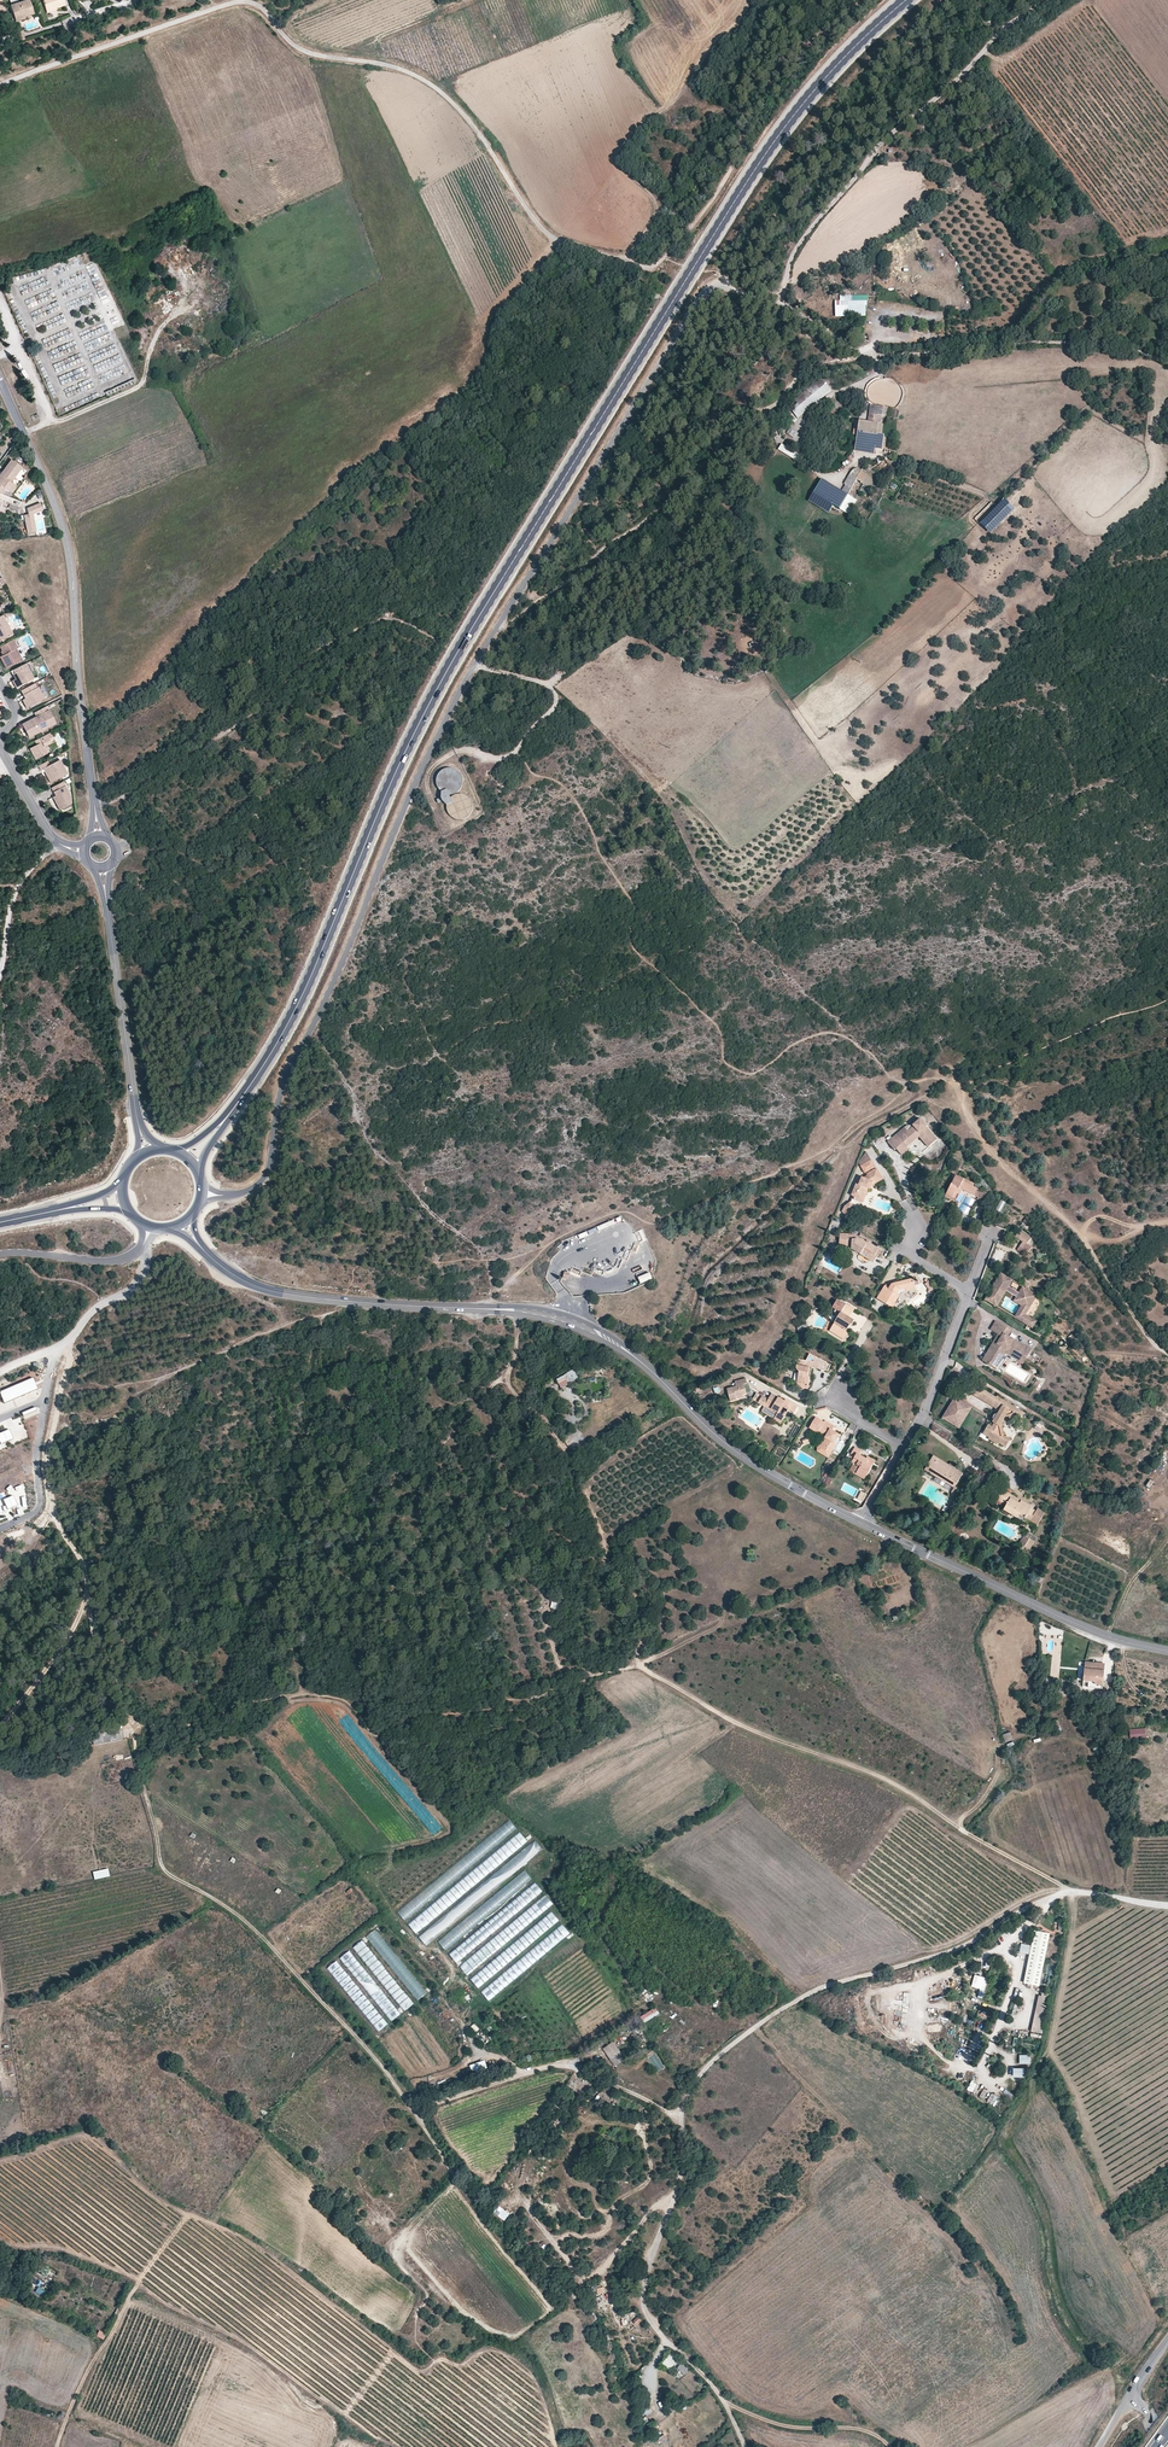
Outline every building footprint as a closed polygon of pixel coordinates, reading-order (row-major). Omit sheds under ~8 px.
[(23,20),(23,18),(33,15),(29,0),(10,6),(15,22),(23,20)] [(64,0),(42,0),(47,14),(51,12),(51,11),(57,9),(66,6),(64,0)] [(868,316),(867,296),(840,295),(840,302),(836,302),(836,317),(868,316)] [(860,331),(846,324),(843,330),(857,337),(860,331)] [(877,434),(879,424),(882,424),(883,416),(888,417),(889,408),(870,404),(868,422),(855,420),(853,434),(857,435),(856,439),(876,443),(877,434)] [(788,418),(794,423),(798,419),(792,413),(788,418)] [(798,434),(792,430),(789,435),(794,439),(798,434)] [(882,449),(884,435),(882,435),(877,434),(876,443),(875,448),(882,450),(882,449)] [(875,448),(876,443),(856,439),(854,451),(874,454),(875,448)] [(799,455),(781,444),(778,449),(795,460),(799,455)] [(21,468),(11,460),(0,474),(0,492),(2,494),(6,489),(11,493),(16,486),(11,482),(21,468)] [(875,491),(883,477),(865,468),(863,472),(858,481),(875,491)] [(858,481),(863,472),(860,471),(854,474),(843,493),(849,496),(858,481)] [(848,514),(856,500),(849,496),(843,493),(823,480),(815,494),(848,514)] [(979,523),(985,530),(1011,506),(1004,499),(979,523)] [(22,509),(10,503),(8,508),(23,514),(22,509)] [(36,531),(32,514),(43,510),(40,503),(27,508),(28,514),(23,515),(27,533),(36,531)] [(3,615),(0,616),(0,640),(1,641),(13,635),(3,615)] [(16,649),(17,648),(15,643),(18,641),(16,638),(0,647),(0,648),(2,651),(4,655),(2,655),(0,657),(0,658),(6,669),(22,660),(16,649)] [(34,678),(26,663),(13,670),(15,674),(13,675),(15,679),(12,681),(16,688),(34,678)] [(26,708),(44,699),(38,687),(36,688),(34,683),(21,690),(25,698),(22,700),(26,708)] [(55,723),(46,707),(34,713),(36,717),(23,724),(30,736),(55,723)] [(44,747),(51,743),(50,742),(54,739),(51,732),(35,741),(37,745),(29,748),(35,759),(47,753),(44,747)] [(67,774),(60,759),(49,765),(47,761),(38,766),(40,770),(43,769),(50,783),(67,774)] [(463,785),(463,783),(463,780),(462,778),(461,776),(460,774),(458,773),(456,771),(454,770),(452,770),(450,770),(448,770),(445,770),(443,771),(441,772),(440,774),(439,776),(437,778),(437,780),(437,782),(437,785),(437,787),(438,789),(440,791),(441,792),(443,794),(445,795),(446,795),(447,795),(450,796),(452,795),(454,795),(456,794),(458,793),(460,791),(461,789),(462,787),(463,785)] [(71,804),(70,797),(62,782),(51,788),(55,796),(57,798),(54,800),(59,810),(71,804)] [(451,798),(450,796),(448,796),(447,795),(446,795),(445,795),(443,794),(442,793),(442,797),(441,799),(437,800),(438,803),(442,802),(443,803),(445,804),(446,805),(447,803),(448,801),(449,799),(451,798)] [(472,810),(473,808),(472,806),(472,803),(471,801),(470,799),(468,798),(466,796),(464,796),(462,795),(460,795),(457,795),(455,795),(453,796),(451,798),(449,799),(448,801),(447,803),(446,805),(446,808),(446,810),(447,812),(448,814),(449,816),(451,818),(453,819),(455,820),(457,821),(459,821),(462,821),(464,820),(466,819),(468,818),(469,816),(471,814),(472,812),(472,810)] [(930,1145),(937,1139),(927,1127),(928,1126),(921,1118),(907,1130),(904,1127),(887,1141),(895,1150),(896,1149),(902,1155),(908,1150),(904,1146),(919,1132),(930,1145)] [(860,1165),(871,1159),(866,1152),(858,1162),(860,1165)] [(864,1173),(875,1166),(871,1159),(860,1165),(864,1173)] [(869,1183),(881,1176),(877,1168),(866,1174),(867,1175),(864,1177),(862,1176),(858,1183),(856,1182),(851,1194),(855,1197),(860,1198),(866,1188),(867,1188),(869,1183)] [(947,1194),(952,1197),(955,1192),(960,1195),(962,1190),(974,1195),(977,1188),(973,1186),(974,1184),(956,1175),(947,1194)] [(883,1179),(881,1176),(869,1183),(867,1188),(866,1188),(860,1198),(855,1197),(854,1199),(863,1203),(869,1189),(870,1189),(872,1186),(883,1179)] [(956,1202),(960,1195),(955,1192),(952,1197),(951,1200),(956,1202)] [(907,1214),(918,1210),(912,1197),(902,1201),(907,1214)] [(850,1213),(855,1209),(849,1202),(843,1206),(842,1211),(844,1214),(850,1213)] [(599,1231),(615,1224),(614,1220),(597,1227),(599,1231)] [(597,1228),(578,1235),(580,1239),(598,1232),(597,1228)] [(1024,1250),(1032,1238),(1020,1230),(1015,1237),(1023,1243),(1020,1247),(1024,1250)] [(869,1254),(867,1257),(874,1261),(877,1257),(874,1255),(878,1248),(855,1234),(840,1232),(839,1243),(852,1245),(856,1246),(869,1254)] [(856,1250),(867,1257),(869,1254),(856,1246),(852,1245),(852,1250),(856,1250)] [(896,1261),(898,1253),(890,1250),(887,1258),(896,1261)] [(641,1284),(653,1279),(650,1272),(638,1277),(641,1284)] [(1030,1326),(1035,1319),(1027,1314),(1039,1295),(1024,1285),(1020,1291),(1011,1286),(1014,1279),(1002,1272),(986,1299),(998,1307),(1008,1291),(1017,1296),(1020,1298),(1018,1302),(1022,1305),(1015,1317),(1030,1326)] [(891,1307),(894,1302),(892,1301),(899,1289),(915,1286),(913,1279),(893,1284),(889,1289),(884,1286),(877,1299),(891,1307)] [(935,1290),(927,1280),(925,1282),(927,1284),(926,1285),(930,1290),(929,1294),(934,1295),(935,1290)] [(916,1289),(915,1286),(899,1289),(892,1301),(894,1302),(896,1304),(902,1293),(916,1289)] [(840,1333),(840,1336),(849,1333),(847,1330),(851,1324),(852,1324),(855,1320),(850,1317),(854,1309),(846,1303),(845,1304),(837,1299),(832,1306),(835,1308),(833,1311),(834,1316),(836,1317),(837,1317),(834,1323),(838,1326),(836,1331),(840,1333)] [(1013,1356),(1014,1361),(1018,1360),(1019,1360),(1022,1362),(1023,1363),(1024,1362),(1025,1362),(1032,1349),(1010,1336),(1013,1330),(997,1320),(991,1330),(998,1334),(983,1360),(997,1368),(1006,1352),(1013,1356)] [(800,1331),(809,1327),(807,1322),(798,1326),(800,1331)] [(829,1330),(840,1336),(840,1333),(836,1331),(838,1326),(834,1323),(829,1330)] [(811,1363),(814,1363),(825,1370),(828,1364),(809,1352),(805,1360),(797,1360),(796,1370),(799,1373),(799,1382),(804,1385),(809,1386),(813,1381),(814,1375),(811,1372),(811,1363)] [(1007,1357),(1014,1361),(1013,1356),(1006,1352),(997,1368),(999,1370),(1007,1357)] [(556,1377),(560,1387),(578,1380),(575,1370),(556,1377)] [(744,1383),(747,1383),(746,1377),(734,1380),(736,1385),(727,1387),(730,1400),(736,1398),(735,1395),(741,1394),(740,1392),(745,1390),(744,1383)] [(0,1392),(0,1394),(4,1404),(38,1390),(33,1378),(0,1392)] [(813,1389),(813,1381),(809,1386),(804,1385),(799,1382),(798,1389),(813,1389)] [(975,1395),(1000,1411),(1000,1406),(994,1402),(997,1397),(980,1387),(975,1395)] [(752,1399),(756,1391),(752,1389),(745,1390),(746,1393),(747,1396),(752,1399)] [(766,1403),(768,1398),(756,1391),(752,1399),(764,1406),(766,1403)] [(785,1401),(771,1393),(768,1398),(766,1403),(779,1410),(777,1413),(785,1418),(790,1408),(795,1411),(799,1404),(787,1398),(785,1401)] [(999,1396),(997,1397),(994,1402),(1000,1406),(1000,1411),(999,1415),(998,1414),(996,1414),(994,1416),(994,1418),(994,1420),(995,1421),(994,1422),(996,1423),(994,1427),(990,1425),(985,1434),(992,1438),(991,1440),(994,1442),(995,1440),(997,1441),(996,1443),(999,1445),(1000,1443),(1005,1446),(1008,1441),(1004,1438),(1001,1428),(1007,1418),(1015,1413),(1017,1407),(1016,1405),(1011,1407),(1009,1405),(1010,1402),(999,1396)] [(958,1397),(945,1419),(963,1429),(976,1408),(958,1397)] [(764,1406),(763,1408),(776,1415),(777,1413),(779,1410),(766,1403),(764,1406)] [(1017,1408),(1017,1407),(1015,1413),(1007,1418),(1001,1428),(1004,1438),(1008,1441),(1005,1446),(1008,1448),(1013,1439),(1007,1435),(1005,1428),(1010,1421),(1027,1414),(1017,1408)] [(37,1411),(35,1408),(22,1413),(23,1417),(37,1411)] [(777,1413),(776,1415),(775,1417),(783,1421),(785,1418),(777,1413)] [(808,1427),(816,1432),(818,1428),(826,1433),(819,1445),(826,1450),(829,1445),(833,1447),(836,1443),(834,1441),(838,1435),(833,1432),(832,1435),(829,1433),(831,1430),(834,1426),(824,1419),(823,1420),(816,1416),(808,1427)] [(816,1443),(819,1445),(826,1433),(818,1428),(816,1432),(820,1435),(816,1443)] [(9,1431),(0,1435),(0,1442),(1,1445),(13,1440),(9,1431)] [(808,1437),(802,1439),(804,1445),(810,1443),(808,1437)] [(866,1477),(873,1466),(869,1464),(872,1459),(867,1456),(866,1457),(860,1454),(861,1451),(854,1447),(849,1456),(853,1459),(851,1462),(860,1467),(857,1472),(866,1477)] [(942,1480),(948,1483),(955,1487),(963,1473),(934,1455),(925,1470),(942,1480)] [(985,1469),(982,1473),(989,1478),(992,1473),(985,1469)] [(984,1487),(989,1478),(982,1473),(977,1483),(984,1487)] [(1146,1486),(1149,1488),(1154,1482),(1151,1479),(1146,1486)] [(946,1488),(948,1483),(942,1480),(940,1484),(946,1488)] [(1020,1514),(1025,1518),(1032,1507),(1003,1490),(997,1499),(1006,1505),(1003,1509),(1017,1518),(1020,1514)] [(861,1491),(857,1498),(862,1500),(865,1493),(861,1491)] [(17,1506),(13,1497),(4,1501),(8,1510),(17,1506)] [(948,1510),(952,1513),(958,1504),(954,1501),(948,1510)] [(1030,1521),(1038,1526),(1046,1514),(1037,1509),(1030,1521)] [(7,1546),(13,1543),(9,1536),(3,1540),(7,1546)] [(1018,1553),(1021,1555),(1029,1540),(1024,1537),(1019,1545),(1022,1547),(1018,1553)] [(1029,1540),(1025,1547),(1031,1551),(1035,1544),(1029,1540)] [(553,1609),(561,1611),(563,1604),(555,1602),(553,1609)] [(1102,1683),(1104,1668),(1084,1665),(1082,1678),(1084,1678),(1091,1680),(1091,1682),(1102,1683)] [(1102,1687),(1102,1683),(1091,1682),(1091,1680),(1084,1678),(1084,1682),(1088,1683),(1088,1685),(1102,1687)] [(1146,1739),(1146,1728),(1130,1729),(1130,1740),(1146,1739)] [(121,1730),(93,1735),(94,1745),(123,1740),(121,1730)] [(1003,1735),(1006,1743),(1013,1740),(1010,1732),(1003,1735)] [(483,1852),(517,1831),(511,1821),(477,1843),(483,1852)] [(424,1943),(544,1853),(536,1843),(416,1934),(424,1943)] [(108,1869),(93,1872),(94,1880),(110,1877),(108,1869)] [(526,1872),(438,1942),(444,1949),(531,1880),(526,1872)] [(455,1962),(543,1893),(536,1885),(448,1953),(455,1962)] [(397,1912),(403,1919),(434,1895),(428,1888),(397,1912)] [(465,1974),(554,1905),(547,1897),(459,1966),(465,1974)] [(552,1913),(470,1979),(477,1988),(559,1921),(552,1913)] [(525,1966),(570,1935),(564,1927),(520,1959),(525,1966)] [(416,2002),(424,1996),(375,1930),(368,1936),(416,2002)] [(1028,1962),(1042,1965),(1049,1934),(1034,1932),(1028,1962)] [(403,2013),(412,2005),(364,1940),(354,1947),(403,2013)] [(1028,1954),(1029,1945),(1021,1944),(1020,1953),(1028,1954)] [(391,2021),(399,2016),(350,1951),(340,1958),(346,1966),(342,1969),(336,1961),(329,1967),(376,2030),(384,2024),(365,1999),(371,1994),(391,2021)] [(522,1962),(481,1992),(487,2000),(527,1970),(522,1962)] [(1038,1987),(1042,1965),(1028,1962),(1023,1985),(1038,1987)] [(984,1991),(988,1979),(975,1975),(971,1987),(984,1991)] [(1040,1993),(1031,2032),(1041,2034),(1050,1995),(1040,1993)] [(1014,2005),(1012,2014),(1019,2015),(1020,2006),(1014,2005)] [(655,2008),(640,2017),(644,2024),(660,2015),(655,2008)] [(469,2027),(483,2046),(492,2040),(478,2021),(469,2027)] [(604,2048),(611,2059),(620,2052),(613,2041),(604,2048)] [(620,2052),(611,2059),(614,2063),(623,2057),(620,2052)] [(1033,2056),(1019,2056),(1019,2064),(1033,2064),(1033,2056)] [(485,2060),(470,2066),(473,2074),(488,2068),(485,2060)] [(1014,2079),(1025,2078),(1025,2069),(1013,2069),(1014,2079)] [(971,2081),(967,2090),(975,2094),(980,2086),(971,2081)] [(980,2098),(987,2100),(989,2093),(983,2090),(980,2098)] [(994,2106),(1000,2099),(992,2093),(987,2101),(994,2106)] [(493,2213),(504,2222),(510,2215),(499,2206),(493,2213)] [(35,2293),(43,2297),(46,2292),(39,2287),(35,2293)] [(638,2316),(633,2321),(636,2325),(641,2320),(638,2316)] [(100,2332),(98,2336),(104,2340),(107,2335),(100,2332)] [(670,2354),(662,2364),(670,2371),(678,2361),(670,2354)] [(682,2363),(677,2369),(683,2376),(689,2371),(682,2363)]
